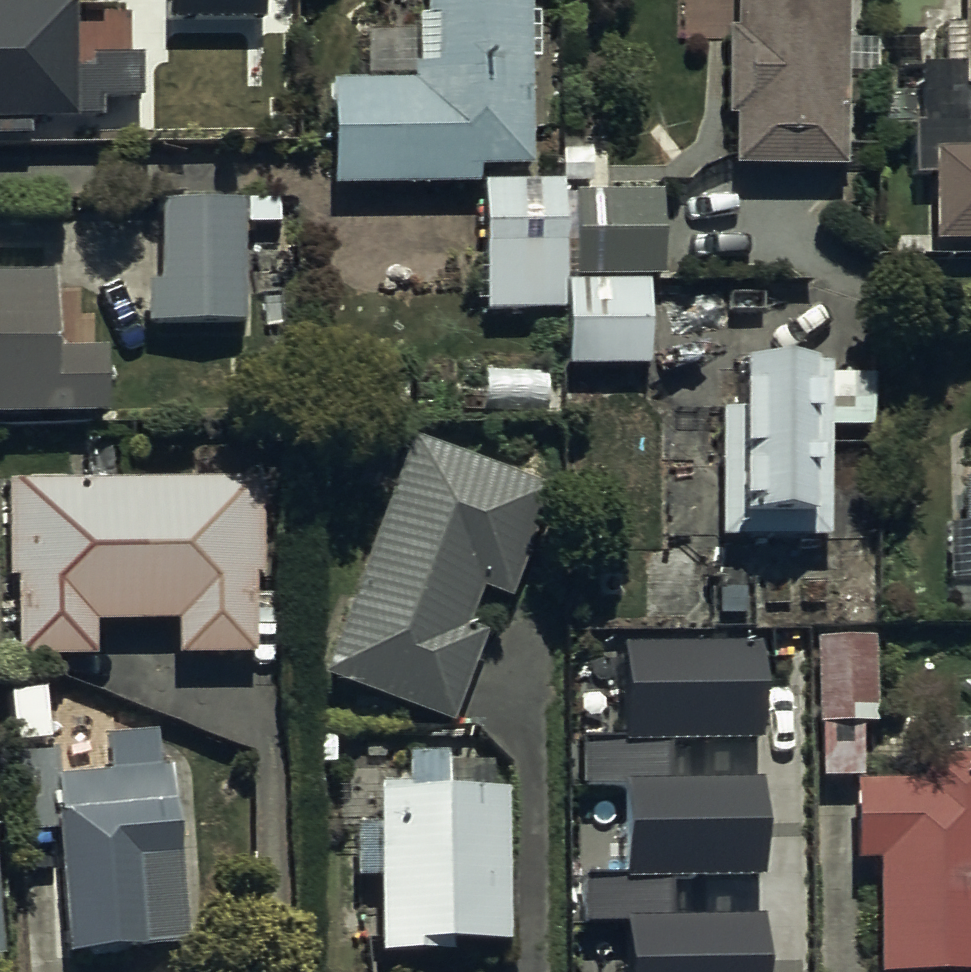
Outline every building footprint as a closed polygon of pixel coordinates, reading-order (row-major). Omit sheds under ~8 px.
[(164,21),(263,23),(264,0),(164,0),(164,21)] [(417,89),(328,89),(328,197),(473,196),(473,178),(526,177),(524,0),(416,0),(417,89)] [(729,40),(721,39),(719,127),(733,127),(732,174),(843,176),(847,0),(730,0),(729,40)] [(970,137),(970,0),(957,0),(958,73),(919,75),(919,100),(877,99),(876,133),(912,133),(912,137),(970,137)] [(71,64),(70,12),(0,13),(0,149),(26,149),(26,134),(73,134),(72,130),(99,130),(99,111),(136,111),(137,64),(85,64),(85,77),(70,77),(71,64)] [(912,137),(913,187),(926,187),(927,254),(970,253),(970,137),(912,137)] [(560,190),(483,190),(484,318),(560,318),(560,190)] [(657,203),(565,201),(566,375),(644,378),(644,287),(657,287),(657,203)] [(242,209),(157,209),(158,295),(144,295),(144,332),(243,332),(242,209)] [(0,289),(0,427),(98,427),(98,360),(53,360),(53,289),(0,289)] [(542,369),(462,368),(462,412),(543,412),(542,369)] [(872,384),(829,385),(829,372),(738,372),(738,404),(717,404),(718,549),(829,548),(829,437),(873,436),(872,384)] [(552,496),(409,445),(318,687),(448,735),(482,642),(463,635),(477,597),(511,609),(552,496)] [(959,487),(958,537),(970,537),(970,487),(959,487)] [(258,488),(3,490),(4,591),(14,591),(15,665),(92,664),(91,633),(171,632),(172,665),(250,665),(249,586),(259,586),(258,488)] [(624,640),(625,733),(583,733),(584,781),(627,781),(628,870),(585,870),(586,918),(629,917),(630,971),(764,971),(763,911),(676,912),(676,876),(769,875),(768,771),(677,772),(677,741),(765,740),(763,638),(624,640)] [(870,651),(815,652),(816,733),(819,733),(819,785),(855,785),(855,736),(871,736),(870,651)] [(8,842),(52,839),(57,970),(139,966),(139,959),(179,958),(172,781),(155,781),(153,744),(106,746),(108,787),(54,789),(52,757),(5,758),(8,842)] [(405,798),(373,800),(374,833),(354,834),(356,886),(376,885),(379,967),(448,964),(448,959),(505,957),(499,804),(443,806),(442,764),(404,765),(405,798)] [(911,767),(911,793),(851,793),(852,871),(873,871),(874,971),(970,971),(970,768),(911,767)]
